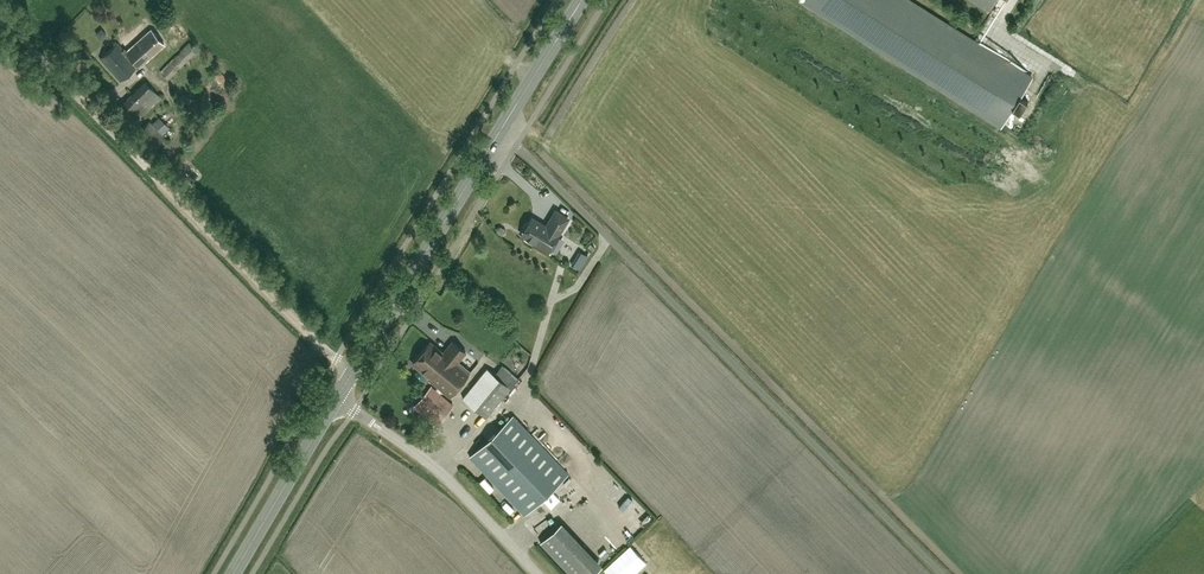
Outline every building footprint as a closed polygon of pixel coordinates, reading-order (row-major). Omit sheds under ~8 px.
[(1003,127),(1014,109),(1022,114),(1029,102),(1022,97),(1033,79),(907,0),(801,0),(1003,127)] [(989,10),(996,0),(974,0),(989,10)] [(141,65),(164,45),(151,30),(126,52),(118,43),(100,58),(120,81),(140,64),(141,65)] [(174,66),(165,75),(171,80),(179,71),(174,66)] [(222,68),(216,72),(225,89),(231,86),(222,68)] [(129,129),(161,98),(145,81),(113,112),(129,129)] [(150,153),(166,137),(150,121),(134,136),(150,153)] [(547,252),(548,252),(559,234),(558,234),(568,218),(556,211),(550,219),(551,220),(549,222),(545,228),(541,225),(542,224),(531,218),(529,222),(526,223),(523,228),(523,231),(523,232),(524,231),(528,234),(526,237),(527,241),(532,243),(535,243),(548,251),(547,252)] [(577,258),(584,263),(588,257),(581,252),(577,258)] [(456,364),(458,361),(466,352),(452,341),(442,353),(456,364)] [(456,364),(442,353),(429,342),(412,362),(430,377),(429,380),(449,397),(470,372),(458,361),(456,364)] [(511,388),(519,379),(503,365),(495,374),(487,368),(462,398),(487,418),(512,389),(511,388)] [(436,427),(455,405),(432,386),(414,408),(436,427)] [(511,404),(517,412),(528,403),(521,395),(511,404)] [(525,515),(568,474),(514,416),(470,457),(525,515)] [(578,447),(574,451),(581,459),(586,455),(578,447)] [(558,525),(540,542),(570,573),(593,573),(598,569),(558,525)]
